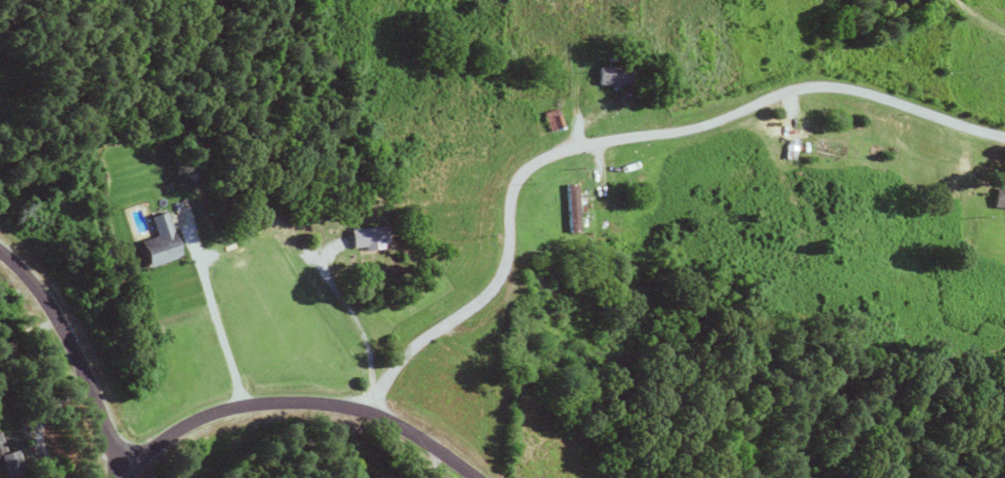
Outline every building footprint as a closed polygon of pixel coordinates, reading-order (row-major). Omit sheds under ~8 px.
[(627,85),(627,68),(594,68),(594,85),(627,85)] [(565,232),(576,232),(576,185),(565,185),(565,232)] [(989,189),(987,208),(1004,210),(1004,190),(989,189)] [(142,266),(175,257),(162,213),(146,217),(151,236),(135,241),(142,266)] [(347,248),(383,248),(383,227),(347,227),(347,248)] [(0,455),(0,460),(2,466),(15,462),(11,452),(0,455)]
